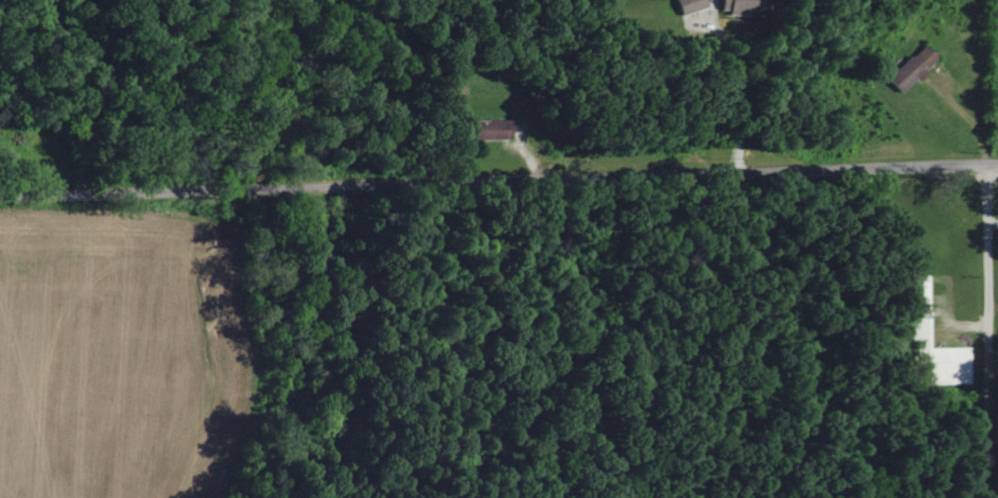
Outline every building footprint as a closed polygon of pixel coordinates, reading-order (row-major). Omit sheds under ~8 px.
[(704,8),(701,0),(672,0),(677,16),(704,8)] [(760,13),(760,0),(717,0),(718,13),(760,13)] [(884,79),(898,94),(936,58),(922,43),(884,79)] [(507,121),(467,120),(467,140),(507,141),(507,121)] [(928,269),(911,269),(910,309),(927,309),(928,269)] [(969,347),(928,347),(928,317),(914,317),(914,384),(969,383),(969,347)]
